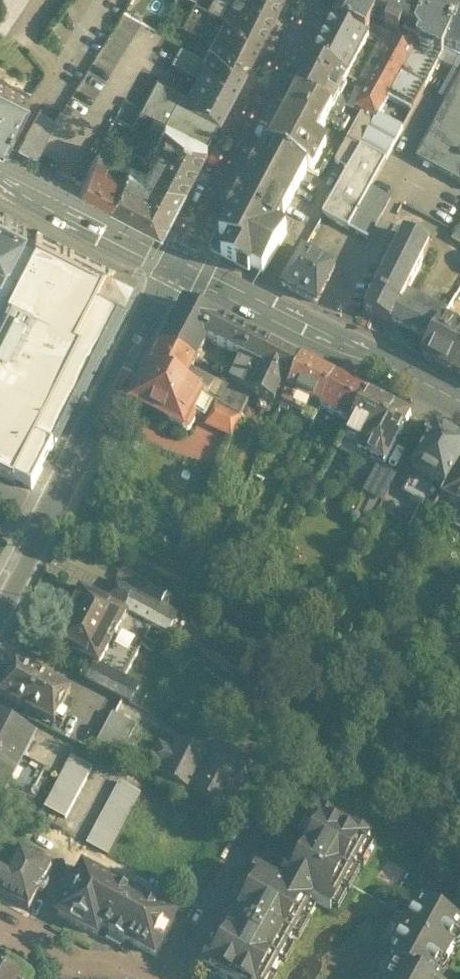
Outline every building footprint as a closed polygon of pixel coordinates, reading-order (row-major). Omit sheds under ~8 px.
[(206,0),(197,0),(192,10),(198,13),(193,24),(207,31),(208,29),(215,33),(226,11),(222,8),(206,0)] [(222,8),(226,11),(228,8),(266,27),(280,0),(226,0),(222,8)] [(334,19),(366,36),(367,36),(376,16),(390,21),(399,0),(345,0),(334,19)] [(390,21),(386,30),(397,35),(418,45),(421,41),(416,32),(430,0),(399,0),(390,21)] [(447,0),(430,0),(416,32),(421,41),(418,45),(401,76),(426,89),(429,82),(441,58),(442,58),(445,53),(459,23),(459,5),(447,0)] [(215,33),(205,54),(205,55),(225,65),(232,52),(249,61),(266,27),(228,8),(226,11),(215,33)] [(366,36),(334,19),(313,59),(347,77),(360,52),(361,53),(369,37),(367,36),(366,36)] [(445,53),(459,60),(459,23),(445,53)] [(397,35),(357,110),(364,114),(376,120),(379,116),(380,117),(389,99),(388,99),(401,76),(418,45),(397,35)] [(225,65),(205,55),(205,54),(182,42),(174,58),(199,72),(189,90),(186,96),(221,114),(249,61),(232,52),(225,65)] [(347,77),(313,59),(295,94),(332,113),(340,99),(338,97),(348,77),(347,77)] [(0,75),(0,136),(7,139),(31,91),(0,75)] [(189,90),(159,75),(143,105),(209,138),(221,114),(186,96),(189,90)] [(401,76),(388,99),(389,99),(413,112),(426,89),(401,76)] [(417,161),(459,185),(459,82),(417,161)] [(332,113),(295,94),(267,149),(308,170),(312,173),(326,146),(318,142),(328,122),(344,133),(350,123),(332,113)] [(45,105),(26,136),(43,145),(59,117),(61,114),(45,105)] [(209,138),(143,105),(133,126),(156,138),(157,137),(180,149),(169,170),(187,179),(209,138)] [(376,120),(364,114),(348,141),(361,148),(376,120)] [(376,120),(361,148),(386,162),(403,130),(380,117),(379,116),(376,120)] [(146,158),(134,152),(129,164),(112,199),(163,226),(187,179),(169,170),(180,149),(157,137),(156,138),(146,158)] [(357,158),(324,216),(349,230),(386,162),(361,148),(356,158),(357,158)] [(242,199),(283,218),(308,170),(267,149),(242,199)] [(121,165),(107,158),(109,155),(99,150),(82,184),(111,200),(112,199),(129,164),(123,161),(121,165)] [(283,218),(242,199),(214,250),(263,276),(293,223),(283,218)] [(0,209),(0,276),(8,261),(25,227),(27,224),(26,224),(26,223),(9,214),(0,209)] [(8,261),(0,276),(0,478),(15,486),(16,483),(32,491),(120,317),(99,306),(108,287),(117,270),(38,230),(36,233),(25,227),(8,261)] [(452,242),(459,247),(459,228),(452,242)] [(431,247),(406,234),(366,313),(390,325),(391,324),(430,344),(441,325),(401,306),(431,247)] [(337,269),(303,251),(283,287),(318,305),(337,269)] [(99,306),(120,317),(126,320),(135,301),(130,298),(108,287),(99,306)] [(219,321),(185,304),(163,346),(196,364),(203,350),(219,321)] [(272,348),(219,321),(203,350),(209,353),(213,345),(242,359),(230,383),(251,394),(272,348)] [(443,321),(430,344),(422,357),(454,374),(459,364),(459,328),(459,329),(443,321)] [(196,364),(163,346),(151,368),(203,397),(219,405),(226,392),(191,374),(196,364)] [(301,363),(272,348),(251,394),(281,410),(283,406),(282,405),(282,406),(291,385),(292,385),(301,363)] [(334,380),(301,363),(292,385),(291,385),(282,405),(283,406),(305,417),(310,405),(320,410),(334,380)] [(151,368),(150,368),(142,386),(132,405),(185,433),(190,432),(196,421),(194,415),(203,397),(151,368)] [(367,396),(334,380),(320,410),(342,421),(339,426),(347,431),(348,431),(367,396)] [(393,410),(367,396),(348,431),(347,431),(337,451),(339,452),(339,451),(356,460),(359,455),(384,468),(411,418),(394,409),(393,410)] [(241,417),(228,410),(219,431),(232,437),(241,417)] [(436,432),(412,473),(446,493),(459,468),(459,446),(436,432)] [(446,493),(433,515),(459,529),(459,468),(446,493)] [(123,571),(117,583),(136,593),(143,581),(123,571)] [(115,603),(114,606),(127,614),(152,627),(168,635),(178,616),(162,608),(169,595),(143,581),(136,593),(117,583),(108,600),(115,603)] [(113,606),(81,589),(53,643),(97,666),(88,683),(122,701),(121,703),(123,704),(124,701),(130,704),(139,688),(124,680),(99,667),(127,614),(114,606),(113,606)] [(127,614),(99,667),(124,680),(152,627),(127,614)] [(71,694),(17,665),(0,697),(55,725),(71,694)] [(117,714),(115,714),(114,716),(113,715),(113,716),(114,717),(100,744),(99,743),(98,743),(122,756),(137,728),(116,717),(117,714)] [(0,719),(0,799),(2,800),(35,738),(0,719)] [(207,756),(179,741),(173,753),(161,747),(154,761),(166,767),(161,777),(227,811),(251,766),(212,746),(207,756)] [(73,758),(45,809),(66,820),(94,770),(73,758)] [(120,783),(87,845),(108,856),(141,795),(120,783)] [(320,816),(287,876),(289,877),(288,879),(285,880),(282,886),(314,904),(314,905),(331,914),(347,885),(370,843),(320,816)] [(244,823),(234,818),(230,826),(240,831),(244,823)] [(20,852),(19,853),(16,851),(16,850),(11,847),(0,852),(0,896),(29,912),(52,869),(20,852)] [(133,895),(84,869),(75,884),(74,884),(67,899),(59,915),(71,922),(71,923),(85,930),(86,930),(98,936),(102,928),(111,933),(110,936),(124,944),(126,941),(155,957),(159,949),(160,949),(173,926),(172,926),(176,918),(145,901),(144,903),(132,897),(133,895)] [(261,875),(256,876),(232,920),(235,922),(232,928),(229,926),(203,973),(213,978),(273,978),(314,905),(314,904),(282,886),(261,875)] [(347,885),(331,914),(314,905),(273,978),(388,978),(395,967),(392,966),(398,955),(392,951),(398,939),(392,935),(398,924),(405,928),(409,919),(347,885)] [(424,908),(418,919),(411,915),(409,919),(405,928),(398,924),(392,935),(398,939),(392,951),(398,955),(392,966),(395,967),(418,978),(439,978),(459,941),(459,928),(424,908)] [(0,966),(0,978),(24,978),(0,966)] [(395,967),(388,978),(418,978),(395,967)]
